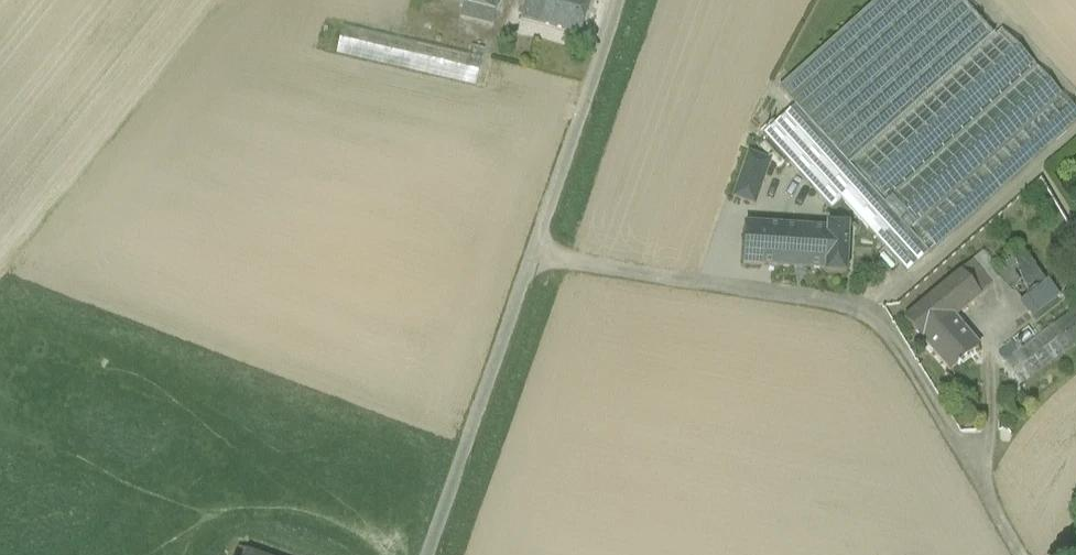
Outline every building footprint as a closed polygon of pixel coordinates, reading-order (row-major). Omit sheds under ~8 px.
[(463,5),(494,12),(497,0),(464,0),(463,5)] [(521,20),(537,24),(541,12),(566,18),(570,4),(563,2),(563,0),(526,0),(521,20)] [(563,2),(570,4),(566,18),(541,12),(537,24),(580,35),(590,0),(563,0),(563,2)] [(1075,120),(1075,98),(1010,26),(999,36),(966,0),(846,0),(826,18),(791,50),(803,63),(771,93),(792,115),(760,144),(824,214),(836,203),(903,276),(927,254),(908,233),(961,186),(980,207),(1075,120)] [(494,12),(463,5),(461,15),(491,23),(494,12)] [(469,56),(342,26),(336,55),(475,87),(484,49),(471,46),(469,56)] [(748,156),(734,199),(751,204),(766,162),(748,156)] [(908,233),(927,254),(980,207),(961,186),(908,233)] [(781,227),(745,225),(743,266),(779,268),(781,227)] [(848,227),(827,226),(827,230),(825,271),(824,275),(846,276),(848,227)] [(827,230),(781,227),(779,268),(825,271),(827,230)] [(1045,282),(1017,247),(993,267),(1001,277),(1021,302),(1045,282)] [(971,262),(991,286),(1001,277),(993,267),(982,253),(971,262)] [(991,286),(971,262),(960,272),(979,295),(991,286)] [(979,295),(960,272),(940,289),(959,312),(979,295)] [(1045,282),(1021,302),(1031,315),(1055,295),(1045,282)] [(959,312),(940,289),(904,319),(947,370),(977,345),(953,317),(959,312)] [(1018,352),(1012,344),(998,355),(1022,386),(1075,345),(1075,307),(1037,337),(1018,352)] [(1009,339),(1012,344),(1018,352),(1037,337),(1028,324),(1009,339)] [(247,551),(234,547),(231,554),(245,554),(247,551)]
